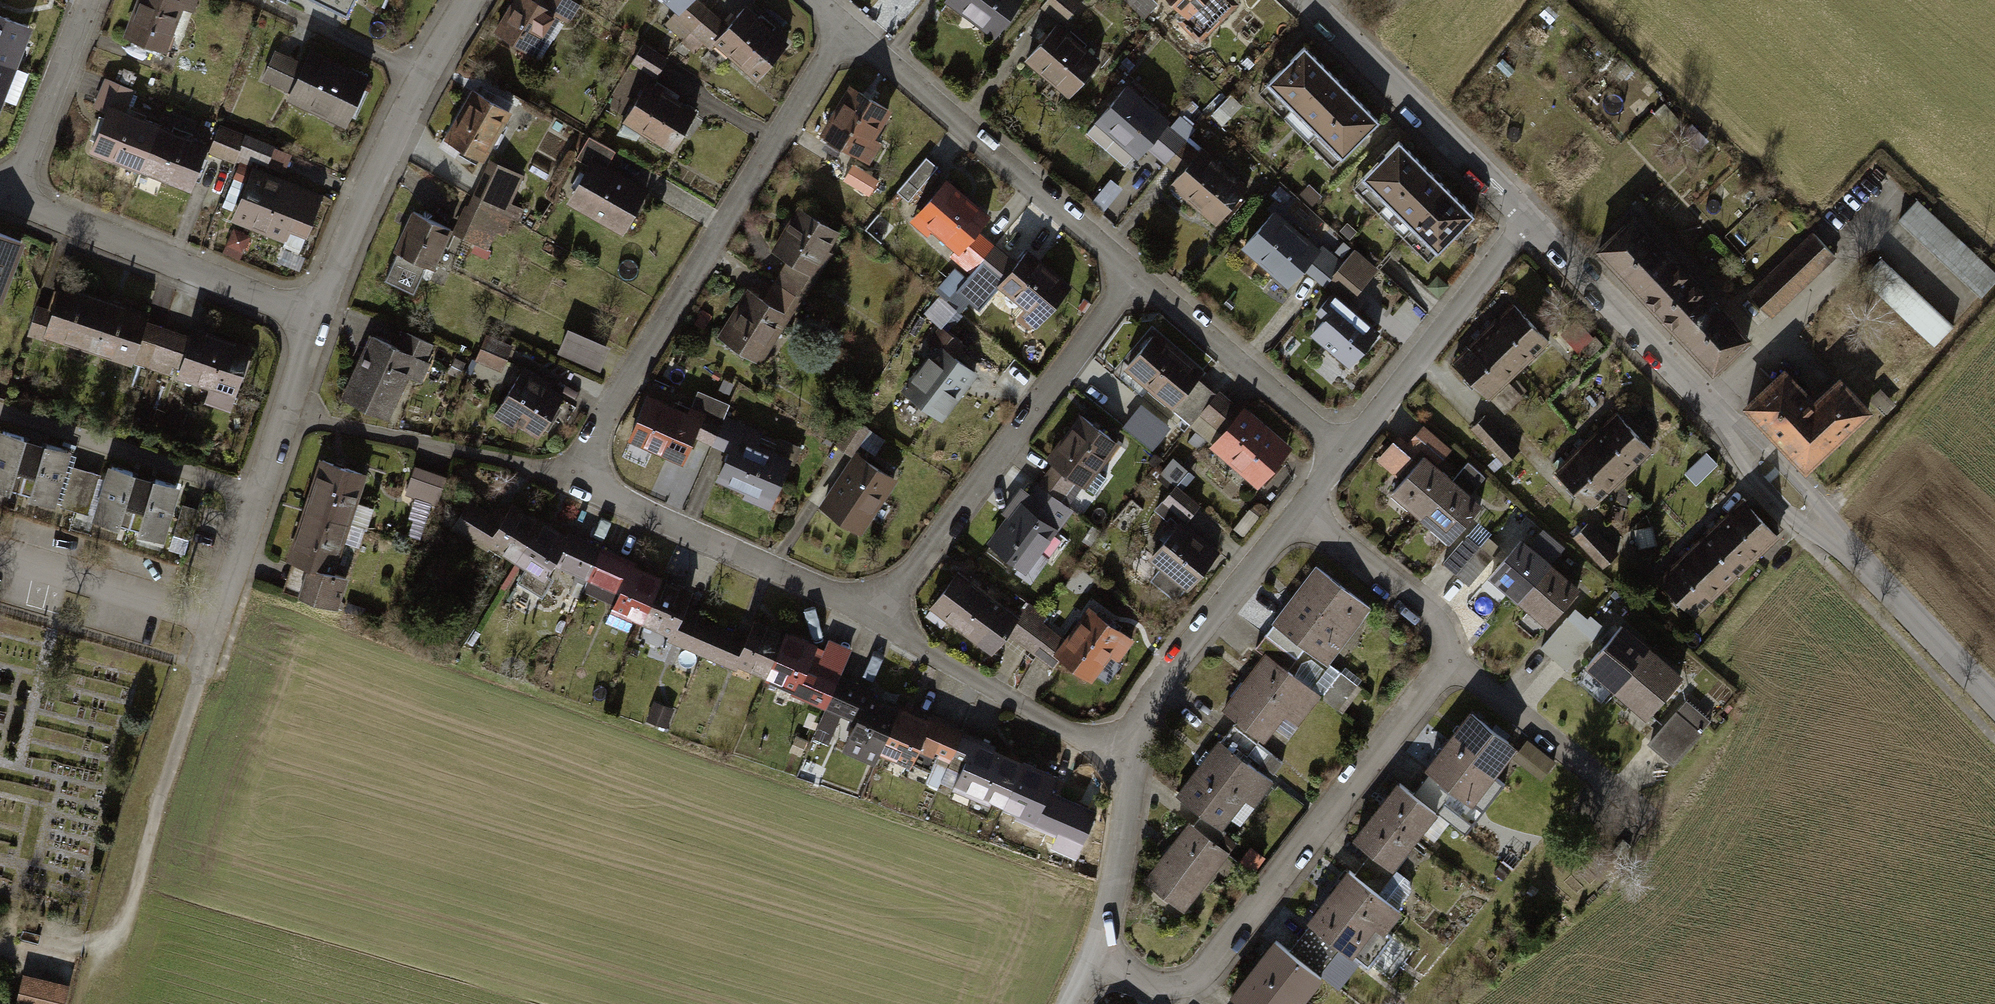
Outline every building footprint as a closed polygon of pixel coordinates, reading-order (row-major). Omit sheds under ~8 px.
[(132,39),(173,51),(185,13),(201,18),(207,0),(144,0),(132,39)] [(493,33),(538,58),(562,16),(572,22),(582,4),(575,0),(545,0),(542,5),(532,0),(511,0),(493,33)] [(679,9),(688,0),(669,0),(679,9)] [(697,0),(688,0),(679,9),(673,16),(709,48),(716,40),(728,27),(697,0)] [(955,7),(999,36),(1024,0),(960,0),(955,7)] [(1085,0),(1050,0),(1046,5),(1066,22),(1085,0)] [(1162,2),(1159,0),(1128,0),(1145,18),(1162,2)] [(1242,0),(1172,0),(1210,39),(1245,4),(1242,0)] [(728,27),(716,40),(758,78),(787,45),(745,8),(728,27)] [(13,67),(29,26),(0,16),(0,62),(13,67)] [(1064,29),(1033,65),(1072,99),(1104,63),(1064,29)] [(647,42),(634,60),(657,78),(671,59),(647,42)] [(1334,75),(1308,50),(1265,93),(1290,119),(1334,75)] [(308,56),(290,101),(350,125),(368,81),(308,56)] [(13,67),(0,62),(0,99),(13,67)] [(1360,100),(1334,75),(1290,119),(1316,144),(1360,100)] [(621,80),(614,101),(629,106),(636,85),(621,80)] [(854,88),(824,134),(859,157),(889,111),(854,88)] [(648,90),(626,124),(673,154),(695,120),(648,90)] [(483,94),(454,140),(488,160),(516,115),(483,94)] [(1129,97),(1103,130),(1144,162),(1170,129),(1129,97)] [(1385,126),(1360,100),(1316,144),(1342,170),(1385,126)] [(160,125),(112,107),(94,155),(143,173),(160,125)] [(209,143),(160,125),(143,173),(191,191),(209,143)] [(221,130),(211,152),(235,162),(238,154),(279,171),(285,157),(221,130)] [(1427,169),(1401,144),(1362,185),(1388,210),(1427,169)] [(1207,158),(1181,190),(1222,223),(1248,191),(1207,158)] [(489,164),(459,225),(491,241),(521,179),(489,164)] [(871,194),(879,180),(855,165),(846,178),(871,194)] [(596,166),(572,203),(623,235),(646,198),(596,166)] [(1453,194),(1427,169),(1388,210),(1414,235),(1453,194)] [(251,172),(233,219),(304,245),(321,199),(251,172)] [(947,182),(916,217),(968,262),(985,243),(974,233),(988,217),(947,182)] [(1479,219),(1453,194),(1414,235),(1440,260),(1479,219)] [(1983,295),(1994,282),(1994,268),(1919,199),(1900,219),(1983,295)] [(838,233),(800,210),(774,252),(792,263),(813,275),(838,233)] [(1640,215),(1601,252),(1718,374),(1756,337),(1640,215)] [(414,217),(399,257),(387,286),(414,297),(425,269),(437,274),(454,233),(414,217)] [(1273,218),(1245,252),(1289,287),(1316,253),(1273,218)] [(1815,231),(1749,295),(1774,321),(1840,257),(1815,231)] [(7,300),(27,246),(0,236),(0,297),(7,300)] [(1028,252),(1001,284),(1041,320),(1069,288),(1028,252)] [(1865,278),(1935,348),(1956,327),(1886,258),(1865,278)] [(792,263),(778,286),(798,298),(813,275),(792,263)] [(798,298),(778,286),(766,304),(787,317),(798,298)] [(759,363),(787,317),(766,304),(747,292),(718,339),(759,363)] [(48,333),(92,348),(106,308),(61,293),(48,333)] [(940,325),(955,313),(944,300),(929,312),(940,325)] [(1523,304),(1488,335),(1522,373),(1557,342),(1523,304)] [(1336,306),(1310,340),(1351,371),(1376,337),(1336,306)] [(92,348),(136,363),(150,323),(106,308),(92,348)] [(559,354),(602,371),(612,348),(569,330),(559,354)] [(1488,335),(1453,366),(1487,405),(1522,373),(1488,335)] [(192,336),(178,376),(233,395),(247,355),(192,336)] [(1155,336),(1126,366),(1170,408),(1199,379),(1155,336)] [(479,360),(503,371),(513,349),(489,338),(479,360)] [(373,339),(345,400),(393,421),(420,360),(373,339)] [(941,353),(908,392),(943,421),(976,381),(941,353)] [(1792,374),(1754,407),(1818,479),(1883,421),(1850,383),(1822,408),(1792,374)] [(528,385),(509,416),(548,439),(567,409),(528,385)] [(1125,426),(1154,450),(1173,427),(1144,403),(1125,426)] [(699,430),(647,410),(630,451),(683,472),(699,430)] [(1622,410),(1559,474),(1597,511),(1659,447),(1622,410)] [(1473,428),(1507,464),(1523,448),(1490,413),(1473,428)] [(1084,416),(1050,459),(1084,485),(1117,441),(1084,416)] [(1247,416),(1220,445),(1260,482),(1287,453),(1247,416)] [(839,444),(852,457),(865,443),(875,453),(885,442),(862,420),(839,444)] [(1432,447),(1445,459),(1454,449),(1425,425),(1409,443),(1424,456),(1432,447)] [(23,497),(38,450),(2,439),(0,446),(0,489),(23,497)] [(741,441),(723,482),(774,505),(792,464),(741,441)] [(1378,458),(1397,477),(1413,461),(1394,443),(1378,458)] [(23,497),(59,508),(74,461),(38,450),(23,497)] [(861,455),(827,508),(861,530),(895,477),(861,455)] [(1174,461),(1164,473),(1182,488),(1192,476),(1174,461)] [(1473,494),(1486,476),(1468,462),(1454,481),(1473,494)] [(65,508),(91,513),(99,471),(73,466),(65,508)] [(416,466),(408,494),(439,503),(447,475),(416,466)] [(1428,466),(1400,502),(1456,545),(1484,509),(1428,466)] [(97,520),(132,531),(147,481),(112,470),(97,520)] [(362,482),(326,470),(311,515),(347,527),(362,482)] [(132,531),(168,542),(183,491),(147,481),(132,531)] [(1038,484),(992,542),(1024,567),(1070,509),(1038,484)] [(1162,506),(1187,525),(1203,504),(1178,485),(1162,506)] [(1742,578),(1785,535),(1746,495),(1703,538),(1742,578)] [(472,504),(454,529),(481,548),(499,522),(472,504)] [(518,564),(540,526),(513,511),(492,549),(518,564)] [(347,527),(311,515),(296,561),(332,573),(347,527)] [(1591,522),(1576,537),(1605,566),(1619,552),(1591,522)] [(1182,523),(1153,556),(1164,566),(1152,579),(1175,599),(1216,553),(1182,523)] [(1478,525),(1445,561),(1470,584),(1503,548),(1478,525)] [(545,579),(567,541),(540,526),(518,564),(545,579)] [(1699,620),(1742,578),(1703,538),(1660,580),(1699,620)] [(624,561),(581,540),(568,565),(611,587),(624,561)] [(1498,579),(1526,603),(1551,575),(1523,550),(1498,579)] [(697,599),(636,570),(612,621),(631,629),(635,620),(677,640),(697,599)] [(1319,575),(1284,621),(1332,658),(1367,612),(1319,575)] [(1526,603),(1554,628),(1579,599),(1551,575),(1526,603)] [(960,582),(938,610),(992,651),(1014,623),(960,582)] [(1578,606),(1542,647),(1568,670),(1604,628),(1578,606)] [(1090,616),(1063,656),(1099,681),(1127,641),(1090,616)] [(742,644),(691,621),(680,645),(731,668),(742,644)] [(772,677),(792,640),(764,625),(744,662),(772,677)] [(1595,665),(1625,689),(1654,653),(1625,629),(1595,665)] [(800,691),(819,654),(792,640),(772,677),(800,691)] [(1625,689),(1655,713),(1684,677),(1654,653),(1625,689)] [(1270,664),(1233,711),(1277,746),(1314,699),(1270,664)] [(903,711),(825,678),(815,700),(860,719),(845,754),(879,768),(903,711)] [(963,735),(907,711),(888,756),(915,768),(925,746),(953,758),(963,735)] [(1477,712),(1455,739),(1500,775),(1521,749),(1477,712)] [(1680,717),(1659,743),(1680,760),(1701,734),(1680,717)] [(1455,739),(1433,765),(1478,802),(1500,775),(1455,739)] [(1225,743),(1183,798),(1229,833),(1271,778),(1225,743)] [(998,805),(1016,760),(976,744),(958,790),(998,805)] [(1037,820),(1055,775),(1016,760),(998,805),(1037,820)] [(1404,781),(1384,809),(1423,837),(1443,808),(1404,781)] [(1093,814),(1052,798),(1041,827),(1082,843),(1093,814)] [(1384,809),(1363,838),(1402,866),(1423,837),(1384,809)] [(1195,826),(1147,883),(1179,909),(1226,852),(1195,826)] [(1354,875),(1316,923),(1361,960),(1400,912),(1354,875)] [(1387,970),(1406,949),(1394,939),(1375,960),(1387,970)] [(1238,999),(1244,1003),(1302,1003),(1323,978),(1282,945),(1238,999)] [(26,976),(19,1003),(68,1003),(72,988),(26,976)]
